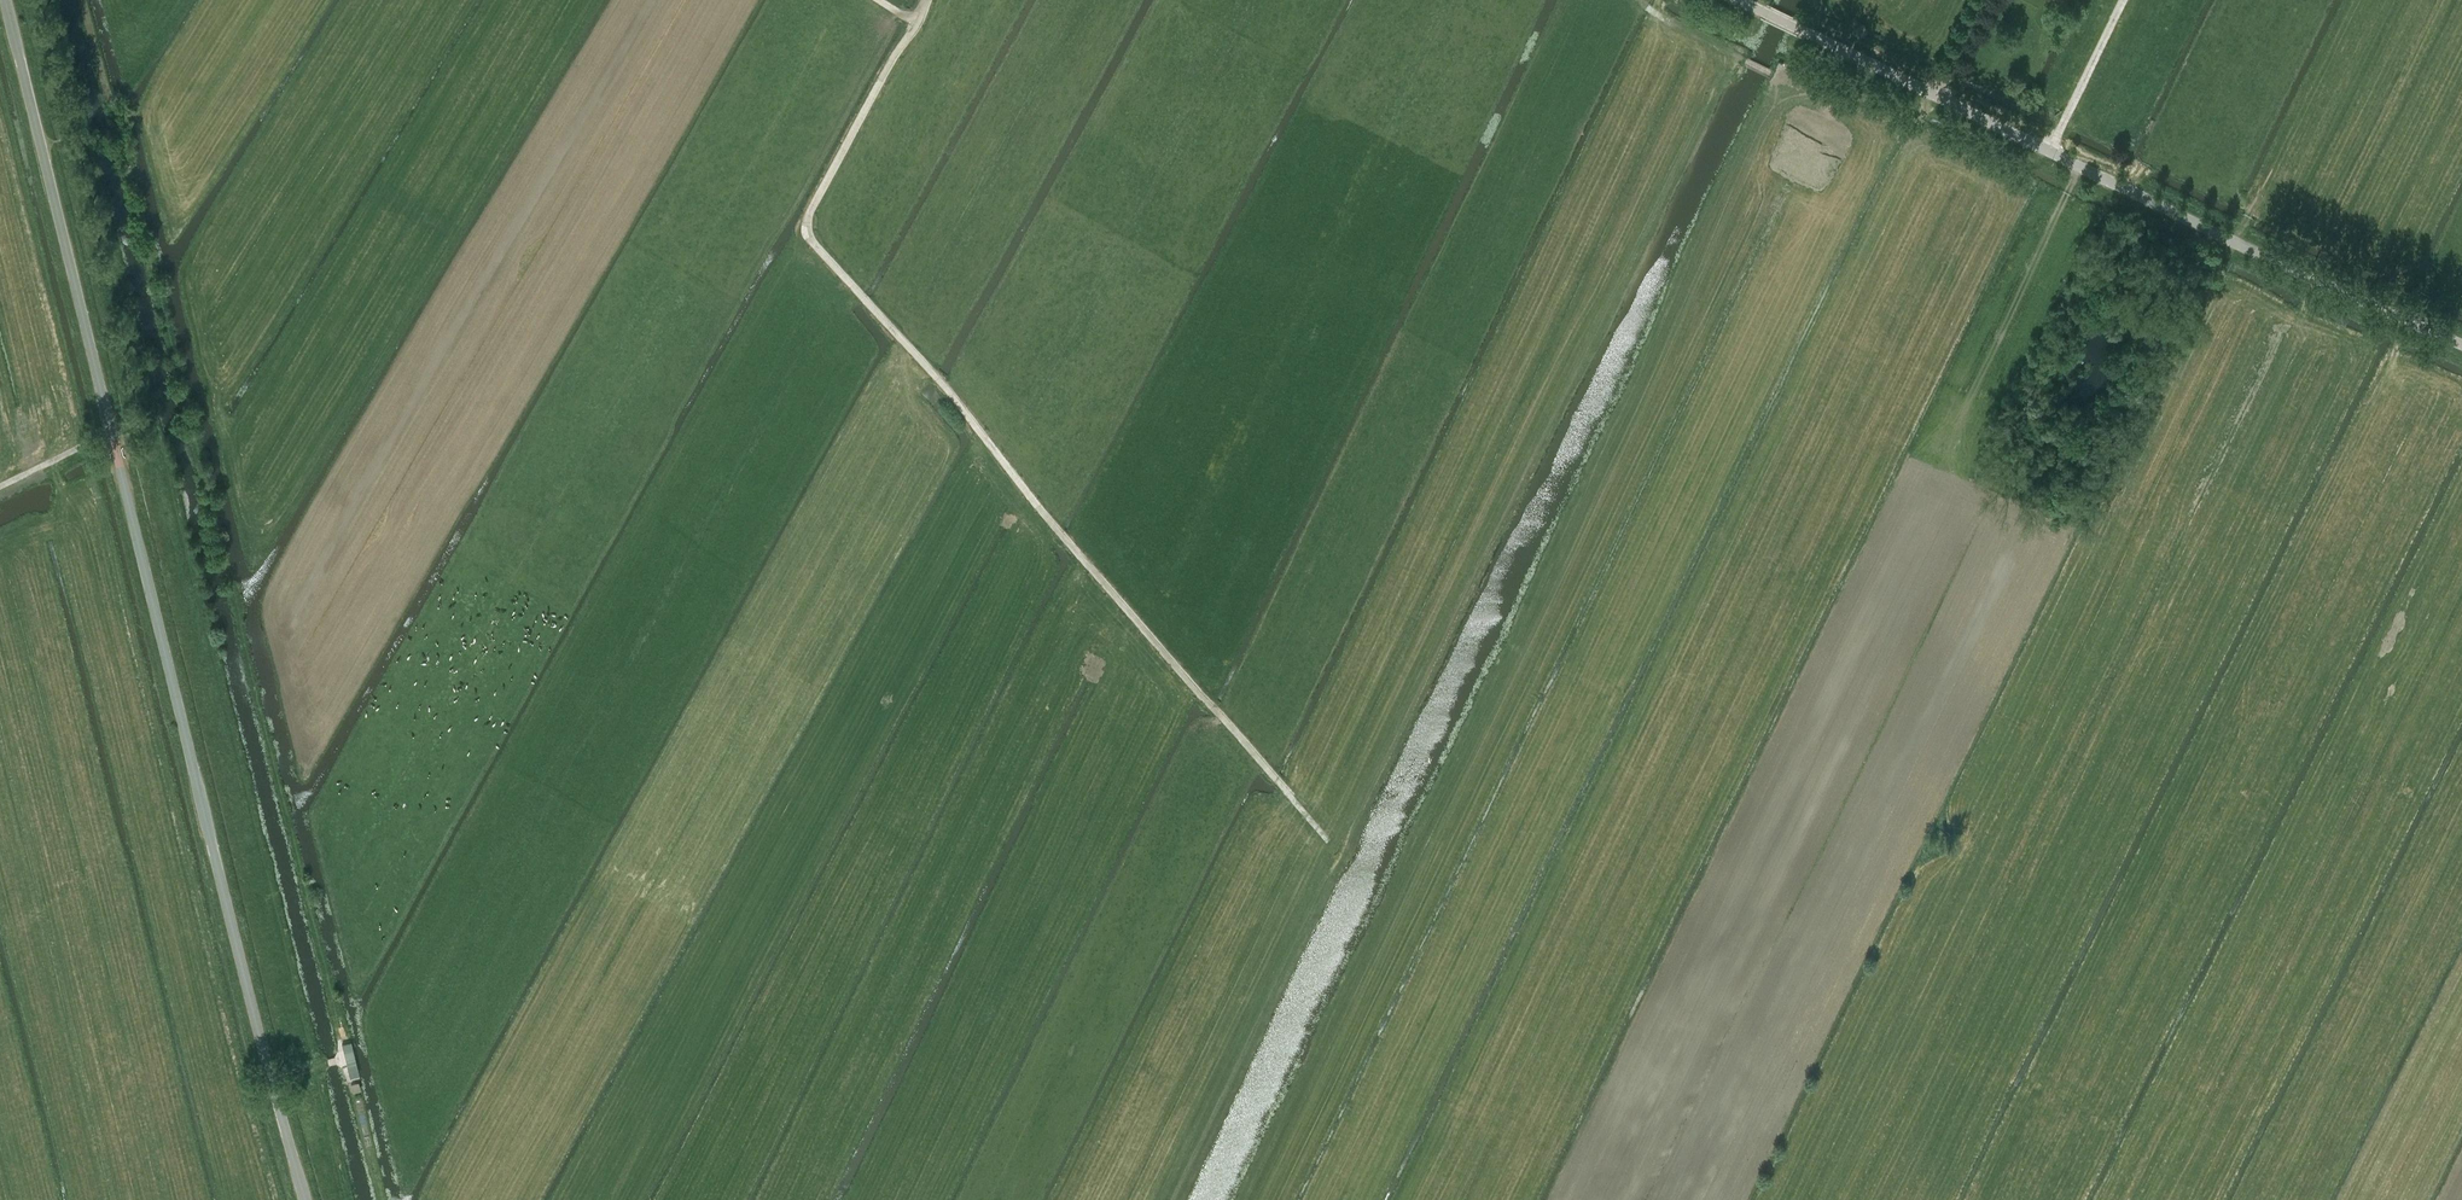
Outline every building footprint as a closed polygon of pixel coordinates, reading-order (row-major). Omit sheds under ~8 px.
[(114,133),(117,148),(124,146),(121,131),(114,133)] [(351,1042),(343,1044),(345,1052),(347,1052),(349,1062),(352,1062),(355,1059),(351,1042)] [(360,1090),(361,1090),(359,1081),(358,1081),(351,1083),(353,1092),(360,1090)]
